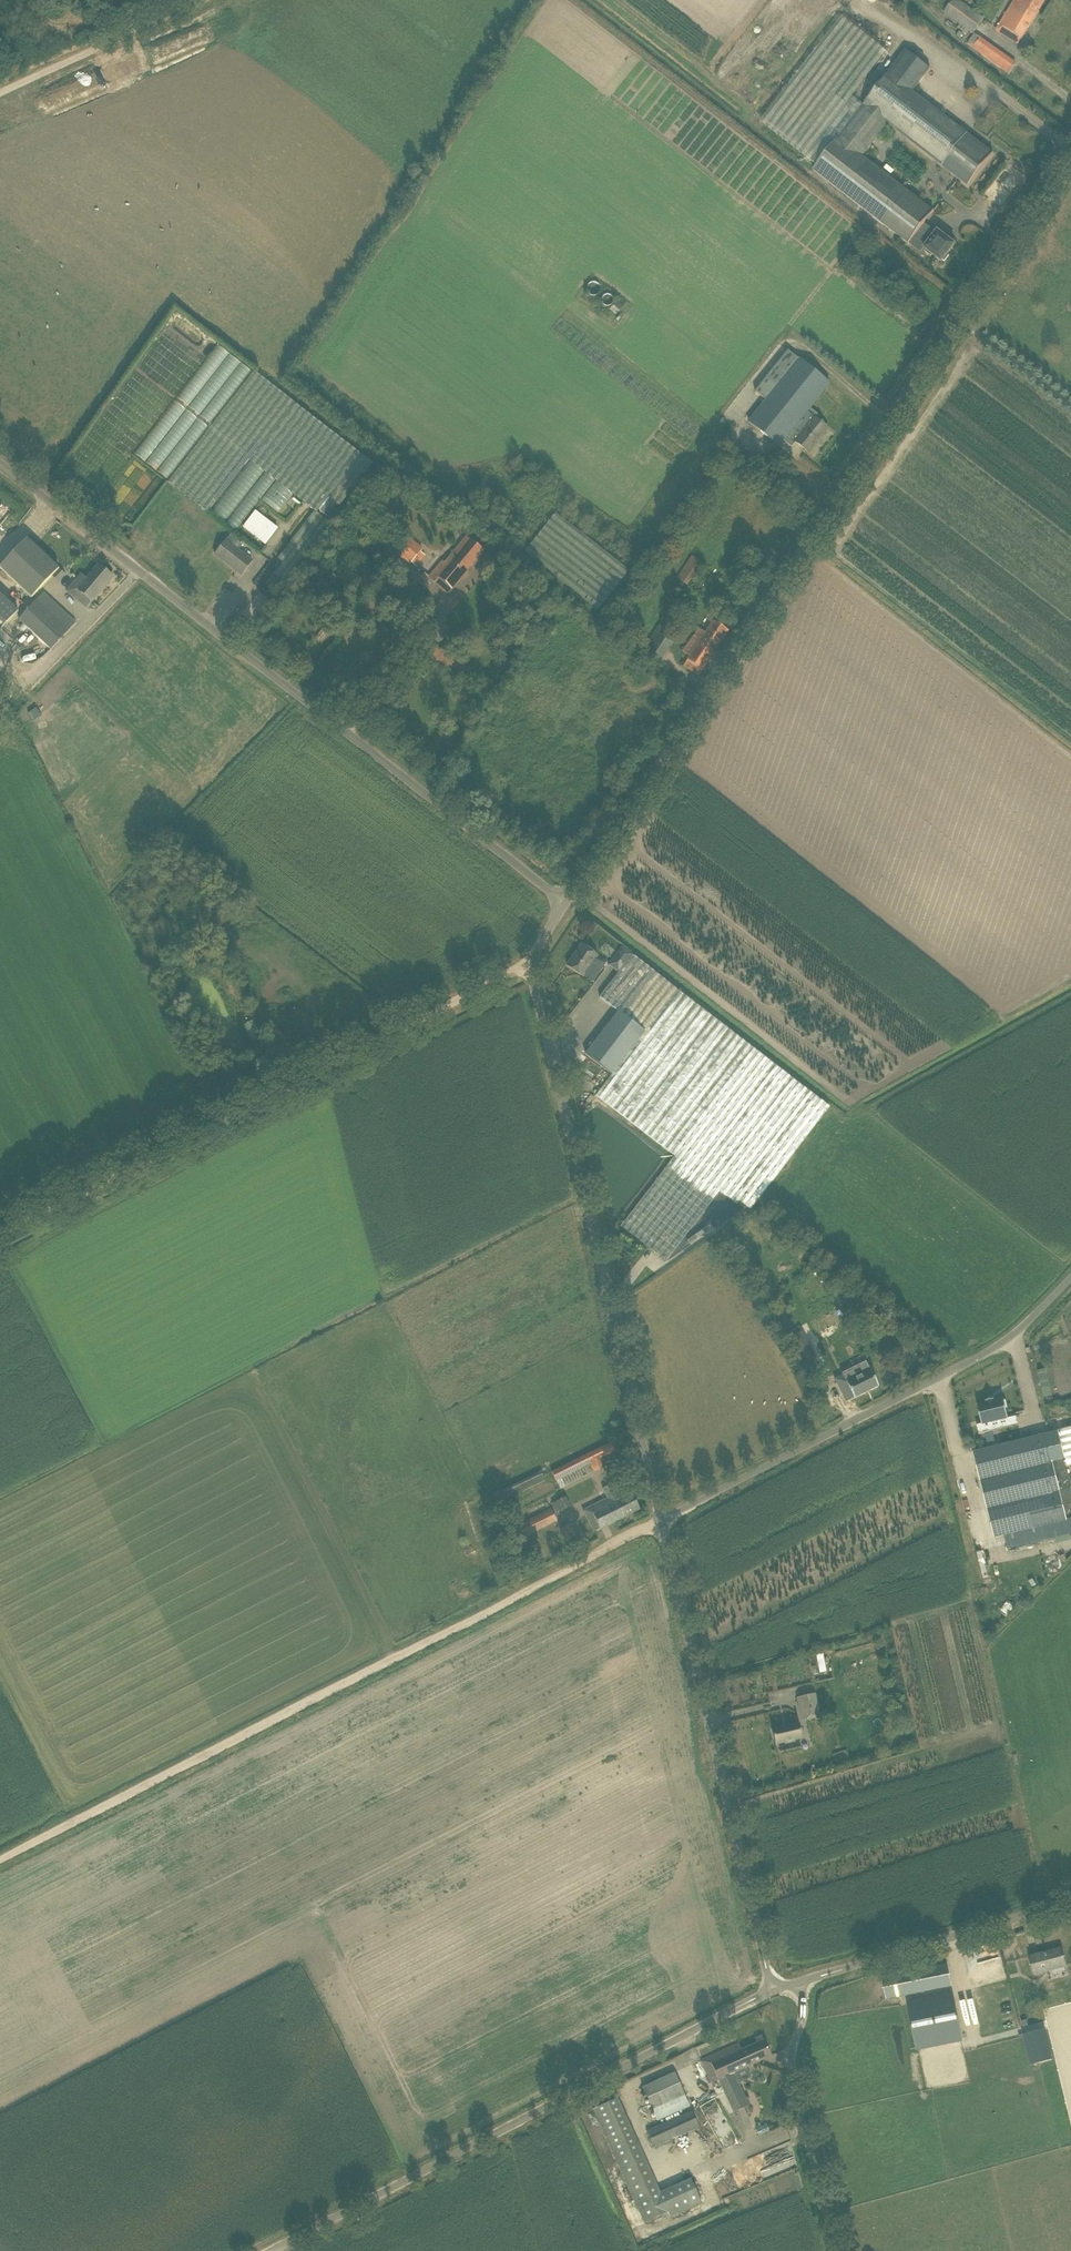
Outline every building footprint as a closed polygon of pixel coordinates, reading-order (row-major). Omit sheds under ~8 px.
[(959,27),(964,32),(966,29),(973,34),(984,18),(960,0),(953,0),(944,12),(960,25),(959,27)] [(1045,0),(1015,0),(997,30),(1018,44),(1045,0)] [(815,167),(865,102),(854,93),(887,51),(843,17),(761,121),(811,160),(809,162),(815,167)] [(908,47),(889,72),(865,102),(815,167),(813,169),(909,244),(915,236),(925,223),(934,212),(863,156),(889,123),(970,186),(995,154),(913,91),(932,66),(908,47)] [(925,223),(915,236),(927,245),(924,248),(926,249),(924,251),(931,256),(932,255),(942,262),(943,260),(944,261),(949,255),(948,254),(955,244),(938,231),(936,232),(925,223)] [(750,422),(780,446),(784,441),(791,446),(795,442),(808,452),(818,441),(816,440),(826,428),(827,429),(828,428),(814,418),(817,415),(809,409),(830,384),(789,351),(757,392),(767,400),(750,422)] [(249,460),(294,403),(295,402),(255,371),(169,482),(209,512),(249,460)] [(372,463),(352,448),(294,403),(249,460),(317,511),(328,496),(340,504),(372,463)] [(253,492),(268,500),(273,491),(250,477),(241,492),(250,497),(253,492)] [(330,499),(321,511),(333,521),(343,508),(337,503),(336,504),(330,499)] [(255,511),(242,526),(263,544),(276,529),(255,511)] [(331,523),(314,511),(278,558),(284,562),(274,574),(285,582),(331,523)] [(524,553),(599,610),(629,570),(556,513),(524,553)] [(242,575),(252,561),(238,549),(243,543),(231,534),(215,554),(242,575)] [(423,549),(407,535),(395,550),(411,563),(411,562),(415,566),(423,556),(420,553),(423,549)] [(0,567),(0,568),(31,598),(59,569),(27,538),(0,567)] [(452,589),(482,553),(469,541),(458,554),(454,551),(445,562),(443,561),(428,578),(435,583),(436,583),(435,582),(439,578),(452,589)] [(688,585),(703,563),(692,555),(677,577),(681,580),(685,583),(688,585)] [(65,592),(86,608),(113,577),(99,565),(87,578),(82,574),(65,592)] [(51,650),(76,623),(43,593),(19,619),(29,629),(24,634),(33,642),(17,658),(29,669),(45,653),(47,655),(52,650),(51,650)] [(19,612),(0,594),(0,631),(19,612)] [(690,655),(683,665),(698,676),(729,631),(713,621),(705,633),(697,628),(683,650),(690,655)] [(543,623),(535,635),(544,641),(552,628),(543,623)] [(660,663),(677,637),(659,625),(642,652),(660,663)] [(582,945),(567,966),(583,977),(597,956),(582,945)] [(600,997),(618,1011),(645,1031),(612,1074),(596,1095),(675,1156),(621,1226),(666,1261),(720,1191),(738,1204),(740,1201),(752,1209),(830,1107),(632,955),(600,997)] [(586,1054),(612,1074),(645,1031),(618,1011),(586,1054)] [(274,1067),(268,1055),(252,1064),(258,1075),(274,1067)] [(798,1327),(787,1332),(802,1362),(813,1357),(798,1327)] [(857,1377),(853,1370),(835,1380),(846,1402),(878,1386),(870,1370),(857,1377)] [(991,1422),(1008,1418),(1004,1399),(994,1401),(994,1399),(987,1401),(987,1403),(978,1405),(982,1424),(978,1425),(977,1422),(967,1425),(972,1445),(982,1443),(980,1433),(993,1430),(991,1422)] [(1059,1431),(1046,1434),(1053,1460),(1065,1457),(1059,1431)] [(973,1452),(994,1538),(1005,1535),(1008,1549),(1070,1534),(1067,1520),(1070,1519),(1070,1487),(1064,1459),(1066,1459),(1065,1457),(1053,1460),(1046,1434),(973,1452)] [(589,1464),(594,1472),(604,1467),(600,1459),(615,1451),(611,1443),(552,1472),(556,1481),(589,1464)] [(496,1503),(545,1481),(542,1472),(492,1495),(496,1503)] [(620,1499),(612,1483),(602,1488),(607,1497),(583,1510),(594,1532),(640,1509),(632,1493),(620,1499)] [(550,1502),(554,1512),(568,1506),(564,1496),(550,1502)] [(551,1509),(510,1530),(516,1542),(557,1522),(551,1509)] [(570,1523),(558,1529),(566,1546),(578,1540),(570,1523)] [(801,1696),(804,1709),(813,1707),(810,1694),(801,1696)] [(799,1723),(771,1729),(775,1745),(785,1742),(785,1744),(795,1741),(795,1740),(803,1738),(799,1723)] [(1066,1966),(1061,1948),(1029,1956),(1030,1960),(1029,1960),(1030,1963),(1031,1963),(1034,1974),(1066,1966)] [(887,1999),(952,1986),(947,1964),(882,1977),(887,1999)] [(959,2023),(954,1995),(907,2004),(913,2032),(959,2023)] [(1037,2030),(1022,2034),(1030,2065),(1045,2061),(1037,2030)] [(750,2105),(734,2072),(771,2056),(762,2036),(755,2038),(757,2043),(741,2050),(739,2043),(701,2060),(710,2082),(719,2079),(734,2112),(750,2105)] [(656,2121),(688,2106),(672,2071),(640,2086),(656,2121)] [(690,2178),(660,2192),(617,2098),(593,2109),(644,2223),(668,2213),(671,2219),(702,2205),(690,2178)] [(719,2146),(734,2140),(720,2100),(705,2106),(719,2146)] [(647,2131),(655,2148),(699,2127),(691,2111),(647,2131)]
